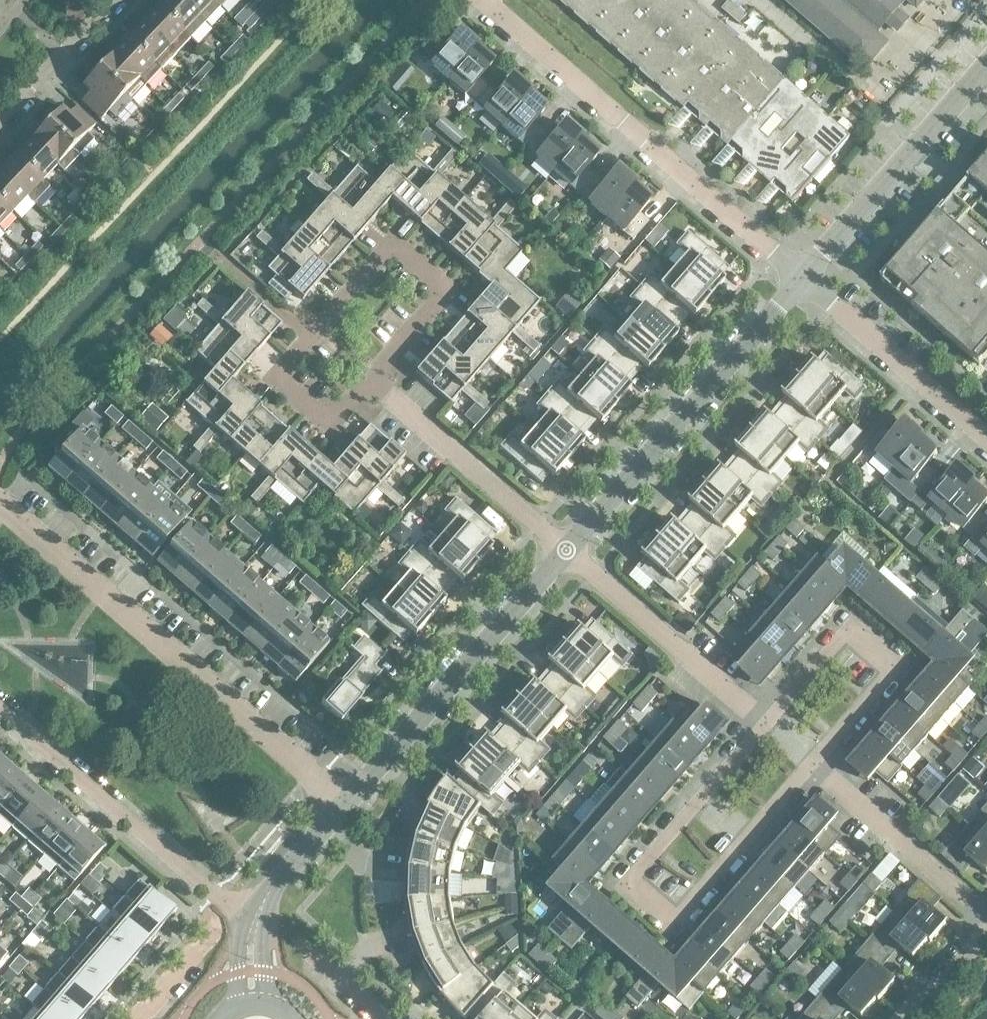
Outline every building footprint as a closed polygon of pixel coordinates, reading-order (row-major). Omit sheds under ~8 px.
[(207,24),(181,0),(165,0),(157,8),(192,40),(207,24)] [(207,24),(221,9),(212,0),(181,0),(207,24)] [(221,9),(230,0),(212,0),(221,9)] [(261,17),(272,5),(267,0),(256,12),(261,17)] [(693,0),(558,0),(683,109),(690,101),(741,42),(693,0)] [(729,0),(728,0),(721,9),(739,24),(747,15),(729,0)] [(864,68),(886,43),(875,33),(885,21),(894,29),(904,17),(895,10),(904,0),(786,0),(864,68)] [(236,5),(227,15),(239,26),(249,17),(236,5)] [(177,56),(192,40),(157,8),(143,23),(177,56)] [(256,12),(245,24),(250,29),(261,17),(256,12)] [(162,71),(177,56),(143,23),(128,39),(162,71)] [(448,81),(474,50),(476,48),(459,33),(446,48),(436,40),(421,57),(448,81)] [(236,52),(247,40),(242,35),(231,47),(236,52)] [(128,39),(112,55),(147,87),(162,71),(128,39)] [(705,128),(712,120),(763,61),(741,42),(690,101),(696,106),(697,105),(701,109),(698,113),(698,120),(698,121),(705,128)] [(219,59),(224,64),(236,52),(231,47),(219,59)] [(474,103),(486,89),(477,81),(491,65),(474,50),(448,81),(474,103)] [(147,87),(112,55),(98,70),(124,95),(132,103),(147,87)] [(785,80),(763,61),(712,120),(718,125),(719,124),(723,128),(720,132),(720,139),(720,140),(727,147),(734,139),(785,80)] [(202,79),(213,67),(208,63),(197,75),(202,79)] [(90,93),(82,101),(101,119),(108,112),(117,120),(133,103),(132,103),(124,95),(98,70),(83,86),(90,93)] [(197,75),(185,87),(190,91),(202,79),(197,75)] [(501,126),(527,96),(529,94),(511,79),(495,97),(486,89),(474,103),(501,126)] [(750,165),(807,99),(785,80),(734,139),(740,144),(741,143),(745,147),(742,151),(742,158),(741,159),(749,166),(750,165)] [(183,99),(178,94),(167,106),(172,111),(183,99)] [(541,132),(532,124),(543,110),(527,96),(501,126),(526,149),(541,132)] [(777,177),(828,118),(807,99),(750,165),(756,170),(762,162),(767,166),(764,170),(764,177),(763,178),(771,185),(777,177)] [(382,102),(370,112),(378,121),(389,110),(382,102)] [(161,123),(172,111),(167,106),(156,118),(161,123)] [(61,109),(46,124),(72,149),(79,155),(94,140),(87,133),(95,125),(76,107),(68,115),(61,109)] [(442,117),(434,126),(445,136),(453,127),(442,117)] [(850,137),(828,118),(777,177),(783,182),(784,181),(789,185),(786,189),(786,196),(785,197),(792,203),(813,179),(815,181),(831,162),(829,161),(850,137)] [(46,124),(31,140),(57,165),(64,171),(79,155),(72,149),(46,124)] [(579,142),(581,140),(564,125),(550,140),(541,132),(526,149),(553,172),(579,142)] [(465,137),(453,127),(445,136),(457,146),(465,137)] [(422,142),(429,134),(425,130),(418,139),(422,142)] [(503,139),(493,149),(508,163),(518,152),(503,139)] [(57,165),(31,140),(16,156),(43,181),(57,165)] [(594,177),(584,169),(596,156),(579,142),(553,172),(579,194),(594,177)] [(356,167),(343,182),(378,212),(390,198),(420,163),(406,150),(376,184),(356,167)] [(458,155),(451,150),(441,161),(448,167),(458,155)] [(1,172),(27,197),(34,203),(49,187),(43,181),(16,156),(1,172)] [(968,179),(986,195),(986,157),(968,179)] [(441,161),(431,172),(420,163),(390,198),(419,223),(434,205),(419,193),(435,175),(438,178),(448,167),(441,161)] [(499,164),(490,174),(498,181),(507,171),(499,164)] [(445,176),(465,194),(475,184),(455,165),(445,176)] [(632,188),(633,185),(616,170),(603,185),(594,177),(579,194),(605,218),(632,188)] [(507,171),(498,181),(506,188),(515,178),(507,171)] [(27,197),(1,172),(0,173),(0,200),(13,212),(27,197)] [(322,183),(311,173),(305,180),(316,190),(322,183)] [(435,175),(419,193),(434,205),(419,223),(433,236),(464,200),(438,178),(435,175)] [(91,197),(102,185),(97,180),(86,192),(91,197)] [(322,183),(316,190),(328,200),(330,196),(348,212),(335,226),(353,241),(378,212),(343,182),(333,193),(322,183)] [(605,218),(632,241),(647,223),(637,215),(648,202),(632,188),(605,218)] [(86,192),(74,204),(79,209),(91,197),(86,192)] [(335,226),(348,212),(330,196),(328,200),(305,225),(340,256),(353,241),(335,226)] [(930,323),(979,366),(983,362),(976,357),(986,345),(986,256),(956,229),(971,212),(953,197),(880,280),(884,283),(889,277),(918,302),(912,308),(930,323)] [(0,200),(0,225),(13,212),(0,200)] [(463,231),(478,243),(493,226),(496,229),(506,217),(499,211),(489,223),(464,200),(433,236),(448,248),(463,231)] [(516,206),(509,200),(499,211),(506,217),(516,206)] [(76,220),(71,215),(60,227),(65,232),(76,220)] [(51,220),(43,228),(52,236),(49,239),(50,240),(53,244),(54,244),(65,232),(60,227),(60,228),(51,220)] [(305,225),(283,251),(272,241),(266,248),(277,258),(280,254),(297,270),(310,255),(328,270),(340,256),(305,225)] [(448,248),(476,273),(507,238),(496,229),(493,226),(478,243),(463,231),(448,248)] [(272,241),(260,231),(254,238),(266,248),(272,241)] [(652,232),(645,240),(651,245),(658,238),(652,232)] [(673,268),(708,299),(723,281),(715,275),(724,265),(688,233),(678,245),(687,253),(673,268)] [(522,237),(515,244),(522,250),(528,243),(522,237)] [(491,285),(527,316),(540,301),(505,271),(523,251),(507,238),(476,273),(491,286),(491,285)] [(31,259),(43,247),(38,243),(26,254),(31,259)] [(610,271),(620,259),(608,248),(597,260),(610,271)] [(26,254),(15,266),(20,271),(31,259),(26,254)] [(310,255),(297,270),(280,254),(277,258),(267,269),(275,276),(267,285),(285,301),(293,292),(301,299),(302,300),(328,270),(310,255)] [(708,299),(673,268),(659,284),(650,276),(641,287),(677,319),(685,309),(693,316),(708,299)] [(514,330),(517,327),(527,316),(491,285),(491,286),(466,314),(484,329),(496,315),(514,330)] [(641,287),(631,298),(640,306),(627,322),(661,352),(676,335),(669,328),(677,319),(641,287)] [(218,326),(221,323),(238,338),(251,323),(268,339),(281,324),(246,293),(224,319),(213,310),(207,317),(218,326)] [(568,320),(581,304),(569,293),(555,309),(568,320)] [(595,298),(591,303),(595,307),(600,302),(595,298)] [(207,317),(213,310),(202,300),(196,307),(207,317)] [(528,337),(517,327),(514,330),(496,315),(484,329),(466,314),(453,329),(489,359),(496,365),(508,352),(501,346),(511,334),(522,344),(528,337)] [(627,322),(613,338),(604,330),(594,341),(630,372),(639,363),(646,370),(661,352),(627,322)] [(218,326),(208,337),(243,368),(268,339),(251,323),(238,338),(221,323),(218,326)] [(478,395),(466,385),(489,359),(453,329),(441,343),(458,358),(446,373),(463,388),(460,392),(472,402),(478,395)] [(215,369),(185,403),(200,416),(231,381),(231,382),(243,368),(208,337),(195,352),(215,369)] [(534,353),(540,347),(528,337),(522,344),(534,353)] [(561,337),(551,348),(557,353),(567,342),(561,337)] [(580,376),(614,406),(630,389),(622,382),(630,372),(594,341),(585,352),(594,360),(580,376)] [(450,403),(460,392),(463,388),(446,373),(458,358),(441,343),(415,373),(450,403)] [(549,350),(542,358),(547,362),(552,362),(557,357),(549,350)] [(832,406),(845,390),(854,398),(864,386),(828,355),(819,365),(812,358),(797,376),(832,406)] [(547,394),(584,426),(592,416),(600,423),(614,406),(580,376),(566,391),(557,384),(547,394)] [(817,441),(827,430),(818,422),(832,406),(797,376),(782,393),(789,400),(781,409),(817,441)] [(229,411),(244,424),(259,406),(231,382),(231,381),(200,416),(211,426),(214,429),(229,411)] [(568,459),(583,442),(575,435),(584,426),(547,394),(538,405),(547,413),(533,429),(568,459)] [(483,411),(489,405),(478,395),(472,402),(483,411)] [(104,413),(116,424),(123,416),(111,406),(104,413)] [(259,406),(244,424),(229,411),(214,429),(211,426),(201,437),(208,443),(217,432),(243,454),(274,419),(259,406)] [(87,409),(82,416),(85,419),(91,412),(87,409)] [(785,460),(799,444),(808,451),(817,441),(781,409),(773,419),(765,412),(750,429),(785,460)] [(157,410),(147,423),(155,431),(166,418),(157,410)] [(266,494),(276,482),(272,479),(287,462),(273,449),(288,431),(274,419),(243,454),(269,476),(259,488),(266,494)] [(140,431),(128,420),(122,428),(134,439),(140,431)] [(882,428),(867,446),(877,455),(870,463),(886,478),(894,469),(920,439),(922,437),(905,422),(892,437),(882,428)] [(57,476),(61,472),(68,479),(97,446),(71,424),(51,446),(59,453),(47,467),(57,476)] [(393,492),(382,482),(404,456),(369,425),(356,440),(374,456),(361,470),(379,486),(376,489),(387,499),(393,492)] [(568,459),(533,429),(519,445),(510,437),(500,449),(536,480),(545,470),(553,477),(568,459)] [(771,494),(780,483),(771,476),(785,460),(750,429),(735,447),(743,453),(735,463),(771,494)] [(134,439),(146,449),(152,441),(140,431),(134,439)] [(272,479),(276,482),(287,492),(317,457),(288,431),(273,449),(287,462),(272,479)] [(198,454),(208,443),(201,437),(191,449),(198,454)] [(886,478),(885,479),(911,502),(920,492),(935,475),(925,467),(937,453),(920,439),(894,469),(886,478)] [(331,469),(366,500),(376,489),(379,486),(361,470),(374,456),(356,440),(331,469)] [(839,440),(830,450),(840,458),(848,448),(839,440)] [(68,479),(85,493),(86,494),(114,461),(97,446),(68,479)] [(156,458),(168,469),(175,461),(162,450),(156,458)] [(353,515),(366,500),(331,469),(317,457),(287,492),(302,505),(319,485),(353,515)] [(92,506),(95,502),(103,509),(131,476),(114,461),(86,494),(85,493),(81,497),(92,506)] [(187,471),(175,461),(168,469),(180,479),(187,471)] [(738,513),(752,497),(761,505),(771,494),(735,463),(726,472),(719,466),(704,483),(738,513)] [(957,468),(944,483),(935,475),(920,492),(946,515),(973,485),(975,483),(957,468)] [(812,476),(809,479),(816,485),(822,478),(818,475),(812,476)] [(103,509),(119,523),(120,524),(148,491),(131,476),(103,509)] [(204,478),(197,486),(209,496),(216,489),(204,478)] [(724,548),(733,537),(724,529),(738,513),(704,483),(689,500),(696,507),(688,516),(724,548)] [(973,485),(946,515),(972,538),(986,521),(986,520),(978,512),(986,502),(986,497),(973,485)] [(259,488),(249,499),(256,505),(266,494),(259,488)] [(221,507),(228,499),(216,489),(209,496),(221,507)] [(137,539),(166,506),(148,491),(120,524),(119,523),(116,527),(126,536),(130,532),(137,538),(137,539)] [(398,509),(404,502),(393,492),(387,499),(398,509)] [(137,538),(133,542),(143,551),(147,547),(155,554),(183,522),(192,512),(174,497),(166,506),(164,508),(137,539),(137,538)] [(421,500),(414,508),(422,515),(426,510),(425,505),(421,500)] [(455,519),(441,535),(476,565),(491,548),(483,541),(492,531),(456,500),(446,511),(455,519)] [(890,504),(882,514),(892,522),(900,513),(890,504)] [(250,505),(243,512),(249,518),(256,510),(250,505)] [(237,515),(231,523),(242,533),(249,526),(237,515)] [(692,567),(706,551),(715,559),(724,548),(688,516),(680,526),(672,519),(657,537),(692,567)] [(794,520),(786,529),(797,538),(805,529),(794,520)] [(964,546),(976,556),(983,547),(986,551),(986,521),(972,538),(964,546)] [(767,522),(759,531),(767,538),(775,529),(767,522)] [(205,541),(188,526),(156,562),(166,571),(170,567),(177,573),(205,541)] [(255,544),(261,536),(249,526),(242,533),(255,544)] [(924,539),(913,530),(904,540),(915,549),(924,539)] [(461,582),(476,565),(441,535),(427,551),(418,543),(409,554),(445,585),(453,576),(461,582)] [(657,537),(642,554),(650,561),(641,571),(677,602),(687,591),(678,583),(692,567),(657,537)] [(772,545),(781,553),(788,545),(779,537),(772,545)] [(223,556),(205,541),(177,573),(173,577),(183,586),(187,582),(194,588),(223,556)] [(936,551),(925,541),(916,551),(928,560),(936,551)] [(897,542),(885,543),(885,552),(897,551),(897,542)] [(265,553),(277,563),(283,556),(271,545),(265,553)] [(781,553),(772,545),(764,554),(773,562),(781,553)] [(875,577),(845,550),(830,567),(829,568),(847,583),(847,584),(859,595),(875,577)] [(437,595),(445,585),(409,554),(399,565),(408,573),(395,589),(429,619),(444,601),(437,595)] [(194,588),(211,603),(240,571),(223,556),(194,588)] [(295,566),(283,556),(277,563),(289,574),(295,566)] [(830,567),(818,557),(804,573),(833,598),(837,591),(839,592),(847,584),(847,583),(829,568),(830,567)] [(753,567),(745,576),(754,583),(761,575),(753,567)] [(927,584),(934,576),(926,568),(918,577),(927,584)] [(211,603),(207,607),(218,616),(221,612),(228,618),(229,618),(257,586),(240,571),(211,603)] [(819,613),(823,606),(826,608),(833,598),(804,573),(791,588),(819,613)] [(299,583),(311,593),(318,586),(306,575),(299,583)] [(747,592),(754,583),(745,576),(738,584),(747,592)] [(934,576),(927,584),(935,592),(943,583),(934,576)] [(893,624),(908,605),(875,577),(859,595),(893,624)] [(967,577),(959,587),(968,595),(977,585),(967,577)] [(228,618),(225,622),(235,631),(239,627),(245,633),(246,633),(274,601),(257,586),(229,618),(228,618)] [(330,596),(318,586),(311,593),(323,604),(330,596)] [(806,628),(810,621),(813,623),(819,613),(791,588),(777,604),(806,628)] [(414,636),(429,619),(395,589),(381,604),(372,596),(362,608),(398,639),(407,629),(414,636)] [(908,605),(893,624),(926,653),(942,634),(949,626),(916,597),(908,605)] [(726,598),(719,607),(727,614),(735,606),(726,598)] [(245,633),(242,637),(252,646),(256,642),(263,648),(291,616),(274,601),(246,633),(245,633)] [(347,611),(335,601),(328,608),(341,619),(347,611)] [(792,644),(796,637),(800,639),(806,628),(777,604),(764,619),(792,644)] [(720,623),(727,614),(719,607),(711,615),(720,623)] [(986,633),(986,632),(962,611),(942,634),(926,653),(938,664),(939,663),(957,679),(957,678),(972,661),(967,656),(986,633)] [(693,623),(683,614),(677,621),(687,630),(693,623)] [(263,648),(259,652),(269,661),(273,657),(280,663),(309,631),(291,616),(263,648)] [(751,634),(779,659),(783,652),(786,654),(792,644),(764,619),(751,634)] [(564,643),(599,673),(613,657),(622,665),(632,654),(596,623),(587,633),(579,626),(564,643)] [(280,663),(276,667),(287,676),(290,672),(298,679),(326,646),(309,631),(280,663)] [(759,686),(767,677),(765,675),(769,667),(773,669),(779,659),(751,634),(736,651),(748,661),(740,670),(759,686)] [(356,701),(380,673),(374,667),(384,655),(362,637),(351,649),(363,659),(340,687),(337,685),(320,704),(340,722),(357,702),(356,701)] [(548,677),(585,708),(594,697),(585,689),(599,673),(564,643),(549,661),(557,667),(548,677)] [(939,663),(938,664),(931,672),(933,675),(927,680),(955,704),(969,688),(957,678),(957,679),(939,663)] [(518,697),(552,727),(566,711),(575,719),(585,708),(548,677),(540,686),(533,680),(518,697)] [(955,704),(927,680),(917,687),(920,690),(914,695),(942,720),(955,704)] [(657,694),(649,687),(641,695),(650,703),(657,694)] [(634,704),(650,718),(658,709),(650,703),(641,695),(634,704)] [(942,720),(914,695),(904,703),(907,706),(900,711),(928,735),(942,720)] [(502,730),(538,762),(547,751),(538,743),(552,727),(518,697),(502,714),(510,721),(502,730)] [(708,706),(705,710),(701,715),(689,705),(673,723),(702,748),(712,739),(710,736),(717,730),(719,731),(727,722),(708,706)] [(928,735),(900,711),(891,718),(893,721),(887,726),(915,751),(928,735)] [(979,725),(986,732),(986,717),(986,716),(979,725)] [(627,729),(619,721),(611,729),(620,737),(627,729)] [(673,723),(658,740),(687,765),(697,756),(695,753),(702,748),(673,723)] [(986,733),(986,732),(979,725),(971,733),(980,741),(986,733)] [(915,751),(887,726),(877,733),(880,736),(873,741),(902,766),(915,751)] [(604,738),(613,745),(620,737),(611,729),(604,738)] [(486,733),(471,750),(506,780),(515,788),(517,786),(508,778),(520,765),(529,772),(538,762),(502,730),(494,740),(486,733)] [(643,757),(672,782),(682,773),(680,770),(687,765),(658,740),(643,757)] [(868,781),(871,778),(876,772),(887,782),(902,766),(873,741),(864,749),(866,752),(859,757),(857,756),(849,765),(868,781)] [(579,743),(576,747),(583,753),(586,749),(579,743)] [(959,747),(952,756),(960,763),(968,755),(959,747)] [(456,783),(455,784),(481,806),(491,815),(501,804),(492,796),(504,783),(513,790),(515,788),(506,780),(471,750),(456,768),(464,775),(456,783)] [(597,763),(589,755),(581,764),(590,771),(597,763)] [(944,764),(953,772),(960,763),(952,756),(944,764)] [(628,775),(657,799),(667,790),(665,787),(672,782),(643,757),(628,775)] [(983,768),(973,758),(963,769),(974,779),(983,768)] [(9,768),(0,760),(0,778),(9,768)] [(574,772),(583,780),(590,771),(581,764),(574,772)] [(1,809),(24,781),(9,768),(0,778),(0,809),(1,809)] [(606,785),(613,792),(642,816),(652,808),(650,805),(657,799),(628,775),(621,768),(606,785)] [(958,775),(951,784),(963,794),(970,785),(958,775)] [(481,806),(455,784),(456,783),(448,777),(445,781),(441,786),(438,790),(434,795),(431,800),(428,805),(466,827),(481,806)] [(941,785),(932,778),(925,786),(933,794),(941,785)] [(1,809),(0,809),(0,819),(11,828),(40,795),(24,781),(1,809)] [(917,795),(926,802),(933,794),(925,786),(917,795)] [(567,797),(559,790),(551,798),(560,806),(567,797)] [(613,792),(598,809),(627,834),(637,825),(635,822),(642,816),(613,792)] [(27,842),(32,836),(55,808),(40,795),(11,828),(27,842)] [(544,807),(553,814),(560,806),(551,798),(544,807)] [(949,809),(937,799),(928,809),(940,820),(949,809)] [(818,801),(810,810),(812,812),(807,820),(803,818),(796,830),(824,855),(840,837),(829,826),(837,817),(818,801)] [(968,826),(986,843),(986,804),(968,826)] [(416,830),(415,835),(456,849),(466,827),(428,805),(426,810),(423,815),(421,820),(418,825),(416,830)] [(42,855),(47,849),(71,822),(55,808),(32,836),(27,842),(42,855)] [(598,809),(583,826),(612,851),(623,842),(620,839),(627,834),(598,809)] [(58,869),(63,863),(86,835),(71,822),(47,849),(42,855),(58,869)] [(538,835),(522,822),(518,827),(519,843),(525,836),(532,842),(538,835)] [(583,826),(568,843),(597,868),(608,859),(605,856),(612,851),(583,826)] [(968,826),(942,856),(959,871),(970,858),(986,873),(986,843),(968,826)] [(810,872),(824,855),(796,830),(792,837),(788,835),(781,847),(810,872)] [(86,835),(63,863),(58,869),(73,882),(102,849),(86,835)] [(456,849),(415,835),(413,841),(411,846),(410,852),(409,857),(408,863),(407,868),(451,874),(451,873),(456,849)] [(597,868),(568,843),(553,861),(565,871),(584,887),(584,886),(593,876),(590,873),(597,868)] [(794,889),(810,872),(781,847),(777,855),(774,853),(766,864),(794,889)] [(506,850),(502,857),(508,861),(512,854),(506,850)] [(99,864),(94,870),(103,878),(108,872),(99,864)] [(759,870),(751,882),(780,906),(787,913),(802,896),(794,889),(766,864),(762,872),(759,870)] [(6,866),(0,872),(0,876),(4,880),(12,871),(6,866)] [(855,867),(848,875),(856,883),(864,874),(855,867)] [(451,874),(407,868),(406,874),(406,879),(406,885),(406,890),(406,896),(406,902),(450,899),(450,898),(451,874)] [(98,884),(103,878),(94,870),(89,876),(98,884)] [(550,888),(569,905),(549,928),(560,938),(596,897),(584,886),(584,887),(565,871),(550,888)] [(875,893),(883,883),(872,874),(864,883),(875,893)] [(849,891),(856,883),(848,875),(840,883),(849,891)] [(167,902),(166,904),(138,880),(124,896),(133,904),(161,928),(176,910),(167,902)] [(894,910),(928,941),(930,943),(946,924),(927,908),(938,895),(921,880),(894,910)] [(515,882),(503,882),(504,895),(516,894),(515,882)] [(744,887),(736,899),(765,923),(772,930),(787,913),(780,906),(751,882),(747,889),(744,887)] [(21,899),(25,902),(27,904),(35,895),(29,890),(21,899)] [(18,909),(25,902),(21,899),(16,894),(9,901),(18,909)] [(505,909),(517,906),(516,894),(504,895),(505,909)] [(35,895),(27,904),(33,909),(41,900),(35,895)] [(72,895),(67,901),(76,909),(81,903),(72,895)] [(161,928),(133,904),(124,896),(111,912),(120,920),(147,943),(161,928)] [(560,938),(572,948),(592,925),(614,944),(630,926),(596,897),(560,938)] [(410,929),(412,935),(454,923),(450,899),(406,902),(407,907),(407,913),(408,918),(409,924),(410,929)] [(750,941),(765,923),(736,899),(732,906),(729,904),(721,916),(750,941)] [(71,915),(76,909),(67,901),(62,907),(71,915)] [(834,909),(825,901),(818,909),(826,917),(834,909)] [(28,917),(34,910),(33,909),(27,904),(25,902),(18,909),(28,917)] [(856,914),(845,905),(838,913),(849,923),(856,914)] [(517,916),(517,906),(505,909),(505,917),(517,916)] [(39,907),(35,911),(42,917),(46,913),(39,907)] [(810,918),(819,925),(826,917),(818,909),(810,918)] [(35,911),(34,910),(28,917),(37,926),(43,918),(42,917),(35,911)] [(894,910),(868,940),(886,955),(896,943),(913,958),(928,941),(894,910)] [(147,943),(120,920),(111,912),(97,927),(134,959),(147,943)] [(829,924),(840,933),(849,923),(838,913),(829,924)] [(735,958),(750,941),(721,916),(717,923),(714,921),(706,933),(735,958)] [(36,929),(45,937),(50,930),(41,923),(36,929)] [(454,923),(412,935),(413,940),(415,945),(417,950),(419,955),(421,960),(424,966),(463,946),(454,923)] [(614,944),(647,973),(663,955),(630,926),(614,944)] [(84,943),(93,951),(120,974),(134,959),(97,927),(84,943)] [(518,935),(513,927),(501,934),(508,943),(518,935)] [(40,943),(45,937),(36,929),(31,935),(40,943)] [(720,975),(735,958),(706,933),(702,941),(699,939),(692,950),(720,975)] [(512,952),(519,947),(518,935),(506,944),(512,952)] [(804,943),(795,935),(788,944),(797,951),(804,943)] [(842,970),(877,1000),(879,1002),(894,984),(875,967),(886,955),(868,940),(842,970)] [(70,958),(79,966),(107,990),(120,974),(93,951),(84,943),(70,958)] [(539,944),(529,955),(538,963),(548,952),(539,944)] [(781,952),(789,960),(797,951),(788,944),(781,952)] [(438,990),(442,994),(477,967),(476,967),(463,946),(424,966),(426,971),(429,976),(432,981),(435,985),(438,990)] [(675,965),(675,966),(693,982),(692,982),(704,993),(720,975),(692,950),(687,958),(684,956),(675,965)] [(548,971),(558,960),(548,952),(538,963),(548,971)] [(647,973),(627,996),(639,1006),(659,983),(677,1000),(689,1010),(704,993),(692,982),(693,982),(675,966),(675,965),(663,955),(647,973)] [(18,957),(13,963),(22,971),(27,965),(18,957)] [(56,974),(66,982),(93,1005),(107,990),(79,966),(70,958),(56,974)] [(797,982),(806,972),(795,962),(786,973),(797,982)] [(17,977),(22,971),(13,963),(8,969),(17,977)] [(493,985),(477,967),(442,994),(445,999),(449,1003),(453,1007),(457,1011),(461,1015),(465,1018),(472,1012),(471,1011),(494,986),(493,985)] [(774,977),(765,970),(758,978),(767,986),(774,977)] [(842,970),(817,999),(834,1014),(844,1003),(861,1018),(877,1000),(842,970)] [(52,997),(77,1018),(81,1018),(93,1005),(66,982),(56,974),(43,989),(52,997)] [(494,986),(471,1011),(472,1012),(480,1018),(511,1018),(521,1007),(506,994),(514,985),(502,975),(493,985),(494,986)] [(751,987),(759,994),(767,986),(758,978),(751,987)] [(576,981),(569,990),(579,998),(586,990),(576,981)] [(545,984),(540,989),(546,995),(552,989),(545,984)] [(52,997),(43,989),(29,1005),(39,1013),(46,1018),(77,1018),(52,997)] [(834,1014),(817,999),(800,1018),(830,1018),(834,1014)] [(595,1013),(602,1018),(607,1018),(615,1010),(605,1002),(595,1013)] [(744,1012),(735,1005),(728,1013),(734,1018),(738,1018),(744,1012)] [(521,1007),(511,1018),(535,1018),(521,1007)] [(624,1018),(615,1010),(607,1018),(623,1018),(624,1018)]
